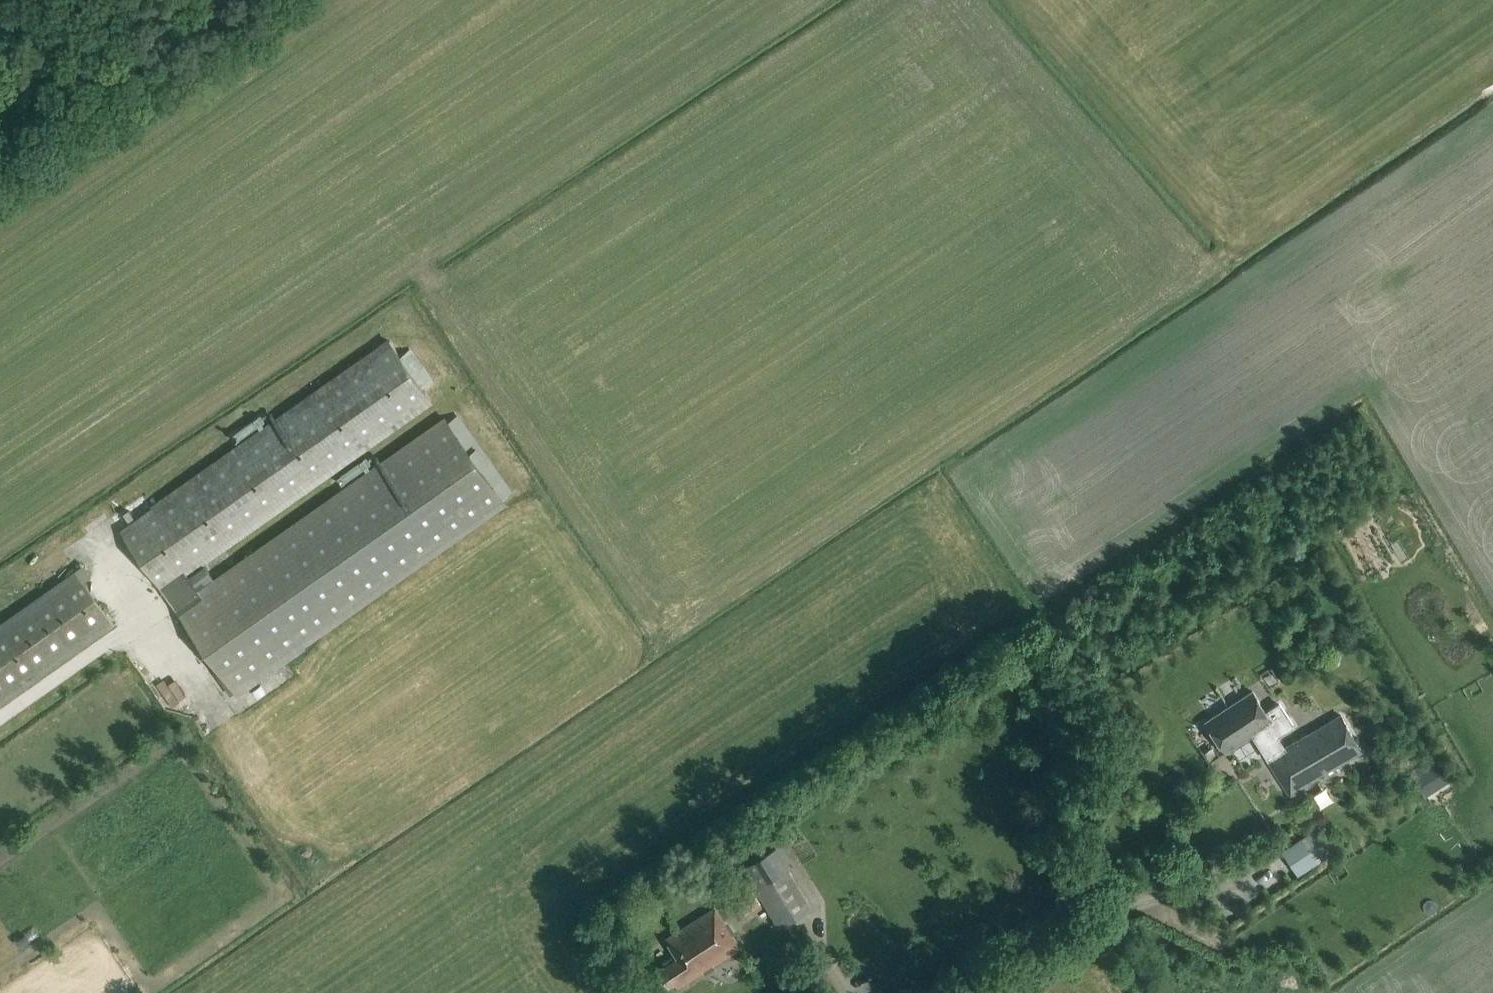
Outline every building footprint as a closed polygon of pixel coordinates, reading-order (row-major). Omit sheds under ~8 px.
[(122,531),(178,610),(237,697),(306,649),(304,647),(507,505),(502,499),(512,492),(458,414),(448,420),(445,415),(213,578),(203,563),(431,402),(416,381),(427,373),(410,349),(399,357),(389,343),(127,527),(122,531)] [(261,416),(236,434),(241,441),(265,422),(261,416)] [(366,457),(337,478),(341,485),(371,464),(366,457)] [(86,583),(77,570),(0,624),(0,705),(115,624),(86,583)] [(1250,693),(1204,724),(1224,754),(1251,736),(1289,798),(1309,786),(1307,782),(1318,776),(1321,781),(1337,771),(1335,766),(1361,750),(1339,715),(1283,749),(1277,738),(1293,727),(1278,703),(1263,712),(1250,693)] [(1440,758),(1413,777),(1426,797),(1454,779),(1440,758)] [(1299,838),(1281,851),(1297,876),(1316,863),(1299,838)] [(811,909),(787,870),(785,871),(772,849),(748,865),(760,886),(753,890),(777,930),(811,909)] [(751,888),(733,900),(743,917),(761,905),(751,888)] [(675,988),(739,947),(714,908),(664,939),(677,958),(659,970),(669,986),(672,983),(675,988)]
